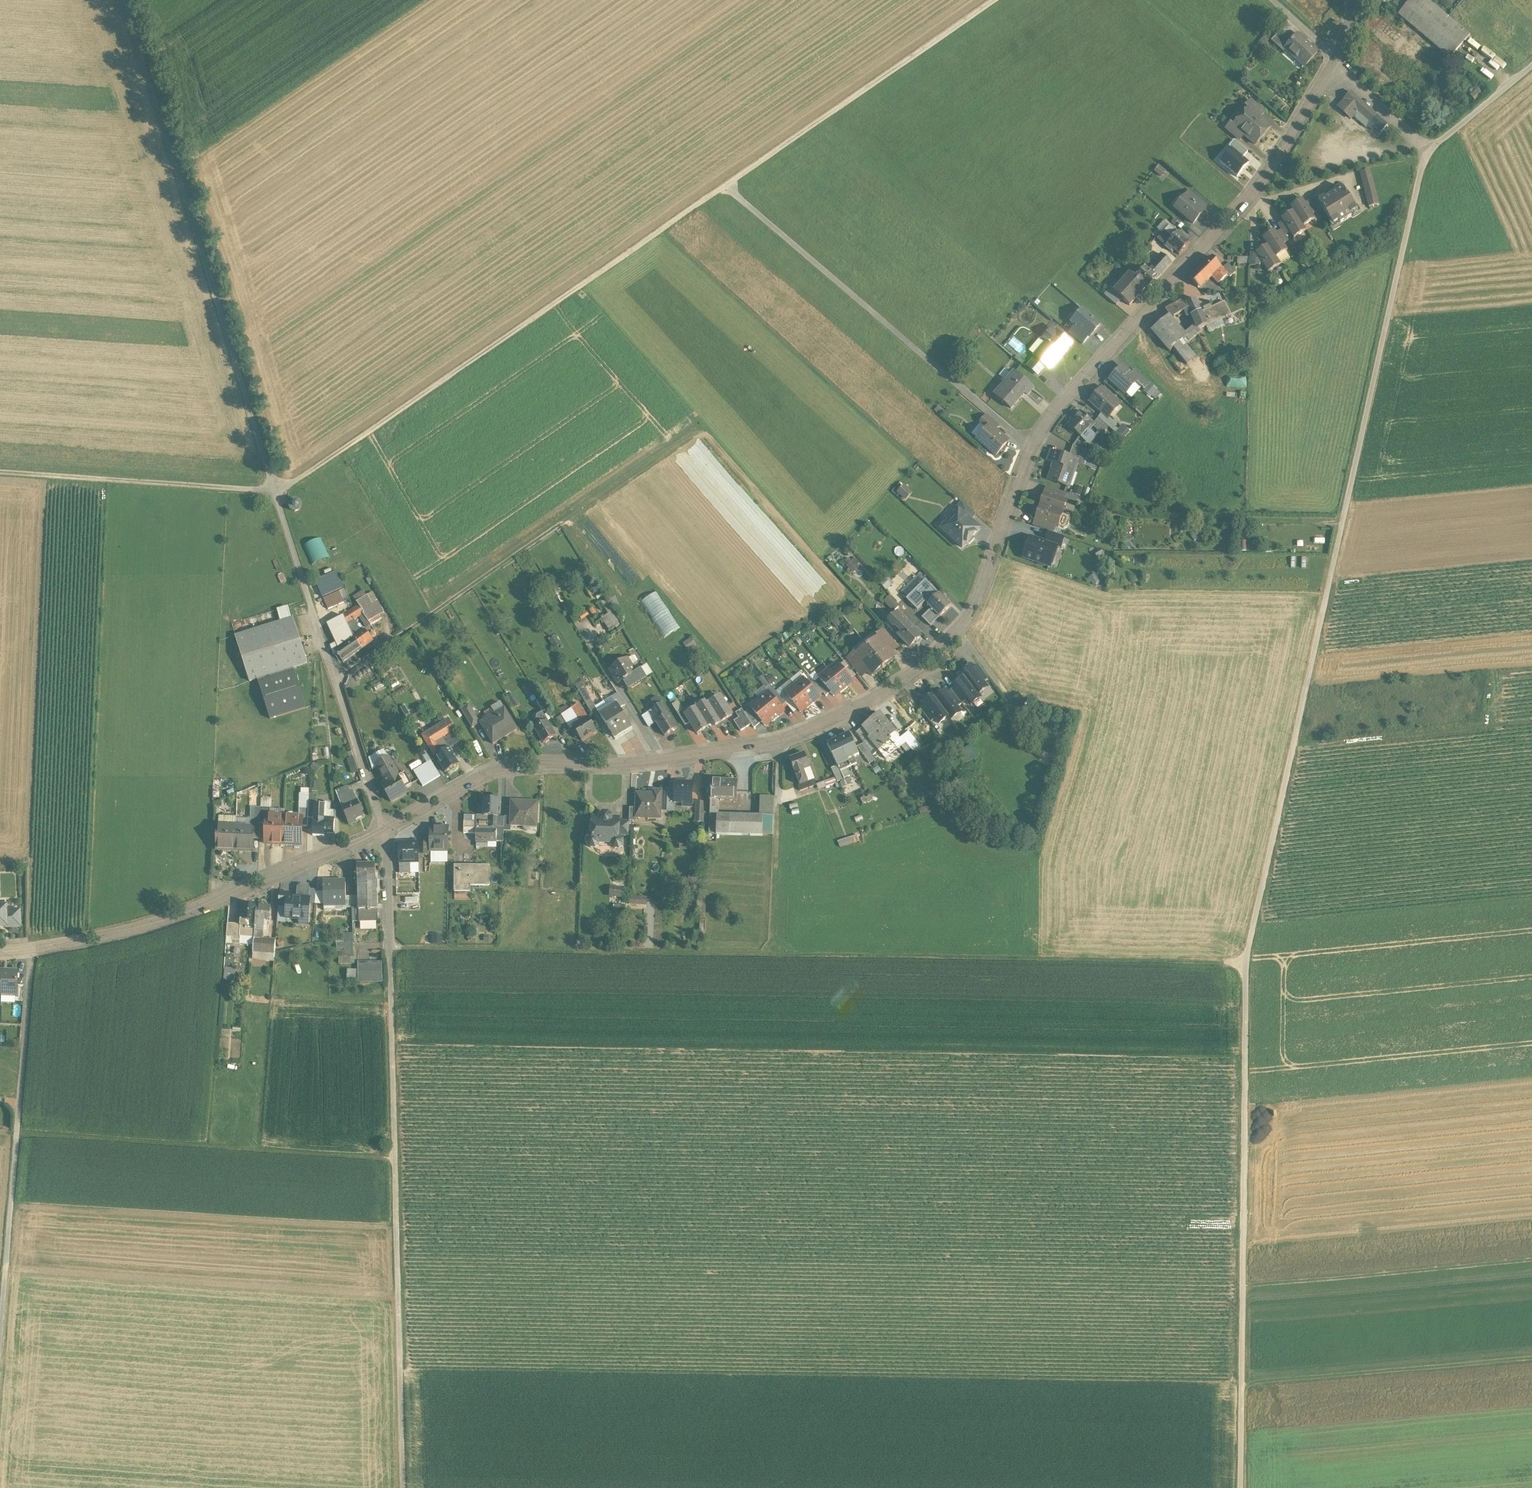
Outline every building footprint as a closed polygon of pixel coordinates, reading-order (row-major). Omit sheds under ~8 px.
[(1403,8),(1410,0),(1398,0),(1396,2),(1403,8)] [(1427,0),(1410,0),(1403,8),(1398,15),(1449,59),(1470,35),(1427,0)] [(1293,40),(1281,30),(1271,41),(1283,52),(1293,40)] [(1317,52),(1298,35),(1293,40),(1283,52),(1302,69),(1317,52)] [(1498,66),(1508,74),(1510,71),(1501,63),(1498,66)] [(1351,120),(1353,117),(1365,128),(1369,123),(1381,133),(1387,125),(1376,116),(1350,92),(1337,107),(1351,120)] [(1250,101),(1246,107),(1248,109),(1234,126),(1231,123),(1226,129),(1239,140),(1243,135),(1255,145),(1270,127),(1258,117),(1263,112),(1250,101)] [(1327,139),(1343,145),(1346,134),(1331,129),(1327,139)] [(1242,158),(1248,152),(1234,140),(1228,146),(1231,149),(1242,158)] [(1249,164),(1242,158),(1231,149),(1219,162),(1237,177),(1249,164)] [(1379,204),(1370,170),(1359,173),(1368,207),(1379,204)] [(1342,188),(1341,189),(1339,187),(1335,190),(1336,192),(1330,195),(1346,220),(1352,216),(1351,214),(1357,211),(1342,188)] [(1206,206),(1189,192),(1185,197),(1202,211),(1206,206)] [(1346,220),(1330,195),(1324,199),(1323,197),(1318,200),(1320,202),(1318,203),(1322,209),(1333,226),(1338,223),(1339,224),(1346,220)] [(1185,197),(1175,209),(1193,224),(1203,212),(1202,211),(1185,197)] [(1293,212),(1281,219),(1289,233),(1293,239),(1305,231),(1303,227),(1314,219),(1312,215),(1305,204),(1302,200),(1290,208),(1293,212)] [(1322,209),(1318,203),(1316,200),(1311,203),(1310,201),(1305,204),(1312,215),(1317,212),(1322,209)] [(1283,222),(1277,225),(1281,230),(1276,234),(1283,245),(1288,241),(1285,236),(1289,233),(1283,222)] [(1170,225),(1157,239),(1165,247),(1178,233),(1170,225)] [(1267,246),(1255,253),(1262,264),(1268,273),(1280,265),(1275,258),(1287,250),(1283,245),(1276,234),(1274,231),(1262,239),(1267,246)] [(1165,247),(1171,252),(1173,250),(1179,255),(1190,243),(1178,232),(1178,233),(1165,247)] [(1255,266),(1262,264),(1255,253),(1249,253),(1249,266),(1255,266)] [(1162,255),(1147,271),(1157,280),(1171,263),(1162,255)] [(1222,269),(1212,258),(1189,280),(1198,288),(1210,276),(1218,284),(1228,275),(1222,269)] [(1227,264),(1222,269),(1228,275),(1230,277),(1235,272),(1227,264)] [(1147,271),(1144,268),(1135,279),(1145,288),(1148,290),(1157,280),(1147,271)] [(1135,279),(1130,274),(1114,291),(1113,292),(1122,299),(1129,306),(1145,288),(1135,279)] [(1122,299),(1113,292),(1114,291),(1110,288),(1104,295),(1116,305),(1122,299)] [(1116,305),(1104,295),(1103,294),(1097,301),(1110,313),(1116,305)] [(1082,311),(1100,325),(1110,313),(1097,301),(1093,298),(1082,311)] [(1201,313),(1195,299),(1186,303),(1185,304),(1188,309),(1195,325),(1198,330),(1230,315),(1224,302),(1201,313)] [(1179,303),(1166,310),(1169,316),(1173,318),(1177,316),(1181,314),(1188,309),(1185,304),(1186,303),(1184,300),(1179,303)] [(1100,325),(1082,311),(1072,323),(1075,326),(1089,337),(1100,325)] [(1169,316),(1163,320),(1181,341),(1185,338),(1183,336),(1169,316)] [(1181,341),(1163,320),(1151,331),(1170,350),(1173,349),(1181,342),(1181,341)] [(1195,325),(1183,336),(1185,338),(1181,341),(1181,342),(1185,346),(1200,333),(1198,330),(1195,325)] [(1089,337),(1075,326),(1069,333),(1082,345),(1089,337)] [(1070,345),(1052,329),(1043,341),(1046,343),(1035,357),(1046,366),(1049,369),(1070,345)] [(1185,346),(1181,342),(1173,349),(1187,365),(1195,358),(1185,346)] [(1035,357),(1028,366),(1038,375),(1046,366),(1035,357)] [(1134,379),(1121,367),(1110,380),(1125,393),(1135,382),(1136,381),(1134,379)] [(1015,372),(995,395),(1010,409),(1024,393),(1027,396),(1033,388),(1015,372)] [(1157,390),(1139,374),(1134,379),(1136,381),(1135,382),(1151,397),(1157,390)] [(1119,405),(1101,389),(1090,402),(1102,413),(1107,418),(1108,417),(1119,405)] [(1092,423),(1080,412),(1068,426),(1082,438),(1092,426),(1094,424),(1092,423)] [(1116,425),(1108,417),(1107,418),(1102,413),(1098,418),(1109,427),(1112,430),(1116,425)] [(999,426),(987,415),(981,423),(987,428),(989,426),(995,430),(999,426)] [(1109,427),(1098,418),(1092,423),(1094,424),(1092,426),(1102,434),(1109,427)] [(995,430),(989,426),(987,428),(977,440),(996,455),(1008,441),(995,430)] [(1130,433),(1122,426),(1116,433),(1123,440),(1130,433)] [(1088,455),(1073,446),(1069,458),(1078,461),(1077,464),(1084,467),(1088,455)] [(1069,458),(1051,451),(1048,461),(1054,463),(1048,480),(1068,487),(1077,464),(1078,461),(1069,458)] [(906,500),(913,493),(905,485),(898,491),(906,500)] [(1081,496),(1084,488),(1077,486),(1074,494),(1081,496)] [(1064,493),(1047,487),(1045,493),(1062,499),(1064,493)] [(1045,493),(1044,493),(1040,507),(1062,514),(1066,501),(1062,499),(1045,493)] [(294,498),(289,500),(287,505),(289,509),(294,511),(298,510),(300,505),(299,500),(294,498)] [(975,515),(961,503),(956,508),(958,510),(958,509),(970,520),(975,515)] [(1062,514),(1040,507),(1035,520),(1036,521),(1053,526),(1057,528),(1062,514)] [(970,520),(958,509),(958,510),(941,528),(962,548),(980,529),(970,520)] [(1053,526),(1036,521),(1034,527),(1048,531),(1051,532),(1053,526)] [(1051,532),(1048,531),(1044,543),(1055,547),(1057,548),(1061,549),(1065,537),(1051,532)] [(1315,534),(1315,543),(1325,543),(1325,534),(1315,534)] [(1044,543),(1030,538),(1023,558),(1051,567),(1057,548),(1055,547),(1044,543)] [(321,539),(305,545),(313,564),(329,558),(321,539)] [(855,559),(848,565),(853,571),(860,565),(855,559)] [(880,583),(886,590),(891,586),(885,579),(880,583)] [(925,580),(906,599),(917,610),(925,602),(928,605),(939,594),(925,580)] [(339,592),(323,599),(328,610),(344,603),(339,592)] [(363,592),(354,598),(356,602),(366,596),(363,592)] [(366,596),(356,602),(359,606),(364,614),(363,614),(371,626),(381,619),(379,615),(383,613),(372,592),(366,596)] [(657,593),(642,602),(664,637),(679,627),(657,593)] [(945,596),(942,598),(939,594),(928,605),(931,609),(939,617),(951,606),(946,602),(949,600),(945,596)] [(617,595),(610,596),(611,605),(618,604),(617,595)] [(899,607),(890,596),(884,601),(894,612),(899,607)] [(277,608),(281,622),(291,619),(287,606),(277,608)] [(359,606),(344,616),(353,637),(361,632),(354,620),(363,614),(364,614),(359,606)] [(931,626),(939,617),(931,609),(923,618),(931,626)] [(901,617),(896,612),(888,621),(899,633),(908,624),(901,617)] [(615,616),(604,624),(609,631),(620,624),(615,616)] [(344,617),(327,625),(338,648),(353,637),(344,617)] [(281,622),(235,636),(250,682),(258,679),(293,669),(307,664),(293,618),(291,619),(281,622)] [(920,637),(908,624),(899,633),(897,635),(909,648),(920,637)] [(361,632),(353,637),(362,649),(373,642),(365,629),(361,632)] [(893,642),(883,630),(876,636),(878,639),(879,638),(887,647),(893,642)] [(556,648),(562,644),(555,635),(549,640),(556,648)] [(338,648),(334,651),(343,663),(362,649),(353,637),(338,648)] [(887,647),(879,638),(878,639),(869,646),(868,645),(867,646),(883,668),(885,667),(884,666),(894,658),(894,659),(895,658),(887,647)] [(692,639),(684,643),(688,650),(696,645),(692,639)] [(883,668),(867,646),(865,647),(866,648),(857,656),(856,657),(863,666),(872,677),(872,676),(882,668),(882,669),(883,668)] [(854,653),(847,659),(857,671),(863,666),(856,657),(857,656),(854,653)] [(636,673),(627,659),(610,670),(619,684),(623,682),(636,673)] [(855,676),(844,662),(839,666),(851,680),(855,676)] [(838,664),(829,671),(844,690),(847,688),(846,686),(852,681),(839,666),(838,664)] [(647,666),(641,670),(647,679),(653,675),(647,666)] [(971,666),(961,674),(963,677),(977,695),(978,695),(987,688),(983,683),(973,669),(971,666)] [(988,679),(978,666),(973,669),(983,683),(988,679)] [(293,669),(258,679),(271,720),(306,709),(293,669)] [(636,673),(623,682),(628,690),(647,679),(641,670),(636,673)] [(844,690),(829,671),(819,679),(831,693),(833,696),(839,691),(841,693),(844,690)] [(963,677),(954,684),(956,687),(966,701),(970,705),(980,698),(978,695),(977,695),(963,677)] [(831,693),(819,679),(815,683),(823,693),(826,697),(831,693)] [(810,687),(804,680),(795,687),(810,706),(814,703),(813,702),(818,697),(810,687)] [(815,683),(810,687),(818,697),(823,693),(815,683)] [(810,706),(795,687),(786,695),(787,696),(798,710),(800,712),(806,707),(807,709),(810,706)] [(966,701),(956,687),(951,691),(962,704),(966,701)] [(947,694),(944,691),(935,698),(948,717),(950,720),(960,713),(957,708),(947,694)] [(962,704),(951,691),(947,694),(957,708),(962,704)] [(783,700),(776,692),(771,696),(782,709),(787,705),(783,700)] [(771,696),(769,693),(760,701),(775,720),(779,717),(777,716),(783,711),(782,709),(771,696)] [(621,700),(617,694),(612,697),(617,705),(620,709),(625,705),(621,700)] [(948,717),(935,698),(933,695),(923,702),(925,706),(935,719),(939,724),(948,717)] [(657,706),(662,700),(656,696),(651,702),(657,706)] [(798,710),(787,696),(783,700),(787,705),(794,714),(798,710)] [(620,709),(617,705),(612,697),(604,702),(623,733),(628,730),(627,729),(631,727),(620,709)] [(732,715),(720,697),(709,704),(721,722),(732,715)] [(590,698),(584,701),(591,713),(597,710),(596,707),(590,698)] [(536,702),(542,712),(545,710),(539,700),(536,702)] [(775,720),(760,701),(751,709),(765,726),(771,721),(772,723),(775,720)] [(604,702),(596,707),(597,710),(614,738),(618,736),(623,733),(604,702)] [(480,723),(469,704),(461,709),(472,728),(480,723)] [(588,717),(579,704),(571,709),(579,723),(588,717)] [(662,704),(655,708),(662,718),(668,714),(662,704)] [(721,722),(709,704),(703,707),(702,705),(696,708),(708,727),(713,723),(715,726),(721,722)] [(405,716),(410,714),(407,705),(401,708),(405,716)] [(567,706),(559,710),(562,714),(569,710),(567,706)] [(935,719),(925,706),(920,709),(930,723),(935,719)] [(708,727),(696,708),(686,714),(685,715),(690,723),(697,734),(708,727)] [(517,730),(504,709),(480,723),(493,745),(517,730)] [(751,725),(741,709),(736,713),(739,718),(746,728),(751,725)] [(690,723),(685,715),(686,714),(683,710),(677,714),(685,726),(690,723)] [(547,721),(542,713),(537,715),(536,720),(540,726),(547,721)] [(654,724),(647,713),(642,716),(648,727),(654,724)] [(571,729),(562,714),(562,715),(557,718),(566,732),(571,729)] [(662,718),(656,722),(665,736),(677,728),(668,714),(662,718)] [(758,724),(752,714),(747,717),(753,727),(758,724)] [(890,727),(879,714),(873,719),(898,749),(905,742),(902,738),(900,739),(895,733),(897,731),(892,725),(890,727)] [(941,729),(945,736),(957,730),(955,725),(966,718),(965,716),(941,729)] [(596,732),(588,717),(579,723),(573,727),(575,731),(572,732),(576,738),(579,737),(581,741),(596,732)] [(746,728),(739,718),(734,721),(740,731),(746,728)] [(898,749),(873,719),(863,727),(870,736),(868,738),(870,742),(885,759),(898,749)] [(449,720),(423,736),(428,746),(435,742),(442,737),(455,730),(449,720)] [(556,736),(547,721),(540,726),(534,729),(543,743),(556,736)] [(917,725),(902,738),(905,742),(910,748),(911,747),(914,750),(928,738),(917,725)] [(863,727),(856,733),(863,743),(865,746),(870,742),(868,738),(870,736),(863,727)] [(455,730),(442,737),(448,748),(449,748),(462,740),(455,730)] [(849,734),(827,744),(837,766),(844,779),(849,776),(846,768),(856,764),(853,757),(858,754),(849,734)] [(441,752),(435,742),(428,746),(435,756),(441,752)] [(865,746),(863,743),(857,746),(869,763),(875,760),(865,746)] [(390,747),(384,750),(388,757),(394,754),(390,747)] [(441,752),(435,756),(445,773),(458,764),(449,748),(448,748),(441,752)] [(814,780),(804,753),(789,759),(795,773),(799,785),(814,780)] [(353,756),(347,759),(352,773),(358,771),(353,756)] [(388,759),(377,766),(386,783),(398,777),(388,759)] [(431,761),(413,771),(423,787),(440,776),(431,761)] [(837,766),(831,769),(837,782),(844,779),(837,766)] [(401,782),(398,777),(386,783),(382,786),(391,803),(399,798),(407,793),(404,788),(407,786),(404,780),(401,782)] [(899,777),(894,782),(898,787),(904,783),(899,777)] [(814,780),(799,785),(798,786),(800,791),(816,785),(814,780)] [(737,782),(711,781),(711,788),(707,788),(707,795),(711,796),(710,800),(711,800),(717,801),(737,801),(737,782)] [(261,807),(270,808),(271,782),(262,785),(261,807)] [(692,783),(675,782),(675,791),(674,803),(691,803),(692,783)] [(346,788),(336,792),(338,798),(349,794),(346,788)] [(653,795),(636,794),(635,808),(635,818),(636,818),(661,819),(662,791),(653,791),(653,795)] [(354,794),(350,796),(349,794),(338,798),(348,821),(354,818),(355,820),(355,819),(364,816),(357,801),(354,794)] [(316,795),(309,795),(309,809),(308,818),(314,818),(315,818),(315,806),(316,806),(316,795)] [(865,798),(865,797),(860,799),(863,804),(872,799),(870,795),(865,798)] [(498,801),(484,800),(483,816),(483,817),(497,817),(498,817),(498,801)] [(763,816),(717,815),(718,805),(717,805),(717,801),(711,800),(709,834),(762,836),(763,816)] [(538,804),(523,804),(523,802),(511,801),(510,818),(510,826),(511,826),(525,827),(525,825),(537,825),(538,804)] [(331,805),(329,803),(325,803),(323,804),(323,806),(324,807),(323,819),(334,819),(334,811),(330,811),(331,805)] [(334,819),(323,819),(324,807),(323,806),(316,806),(315,806),(315,818),(314,818),(313,836),(324,837),(324,833),(333,833),(334,819)] [(270,809),(261,808),(260,821),(260,824),(266,824),(266,819),(270,819),(270,809)] [(309,809),(299,809),(299,821),(302,821),(302,827),(308,827),(308,818),(309,809)] [(608,814),(604,814),(600,817),(600,819),(593,819),(592,837),(591,837),(588,840),(587,845),(590,848),(595,848),(598,845),(598,843),(611,843),(611,846),(614,849),(619,849),(622,846),(622,842),(619,838),(618,838),(618,834),(619,822),(619,820),(611,819),(611,817),(608,814)] [(497,817),(483,817),(483,816),(476,816),(476,822),(476,830),(490,830),(497,830),(498,818),(497,817)] [(504,831),(505,818),(498,818),(496,842),(503,842),(504,831)] [(270,819),(266,819),(266,824),(265,844),(283,845),(284,820),(270,819)] [(260,821),(250,820),(250,828),(254,828),(253,839),(260,839),(260,824),(260,821)] [(299,821),(284,820),(283,845),(301,846),(302,827),(302,821),(299,821)] [(476,822),(464,821),(464,833),(476,834),(476,830),(476,822)] [(629,822),(619,822),(618,834),(628,835),(629,822)] [(854,824),(835,831),(838,837),(856,831),(854,824)] [(236,827),(218,826),(217,850),(228,851),(235,851),(236,827)] [(250,828),(236,827),(235,851),(253,852),(253,839),(254,828),(250,828)] [(448,828),(438,828),(438,830),(431,830),(431,838),(431,851),(448,851),(448,828)] [(490,830),(476,830),(476,834),(475,841),(496,842),(497,833),(497,830),(490,830)] [(857,834),(839,840),(841,848),(859,842),(857,834)] [(418,843),(399,844),(399,863),(410,863),(418,863),(418,843)] [(418,863),(410,863),(410,865),(411,873),(418,873),(418,863)] [(376,886),(375,865),(357,865),(357,872),(354,872),(355,881),(358,881),(358,897),(352,897),(352,908),(352,922),(359,922),(359,923),(378,922),(377,889),(377,886),(376,886)] [(489,866),(455,866),(455,892),(470,892),(470,886),(489,886),(489,866)] [(346,883),(332,884),(332,881),(323,882),(324,911),(336,911),(335,906),(345,906),(346,906),(346,897),(346,883)] [(310,888),(298,887),(297,898),(309,899),(310,892),(310,888)] [(621,889),(612,888),(612,896),(621,897),(621,889)] [(297,898),(289,897),(289,894),(280,893),(279,907),(287,908),(286,918),(308,920),(309,904),(309,899),(297,898)] [(648,906),(647,896),(630,897),(630,907),(648,906)] [(257,906),(242,905),(241,911),(239,911),(238,917),(241,917),(240,925),(239,937),(240,937),(254,938),(255,922),(256,922),(257,906)] [(271,907),(257,906),(256,922),(255,922),(254,938),(264,939),(265,921),(270,922),(271,907)] [(18,911),(4,911),(5,927),(19,926),(18,911)] [(354,934),(345,934),(345,948),(337,948),(337,952),(344,952),(344,956),(339,956),(339,962),(353,963),(354,934)] [(440,934),(432,934),(432,943),(440,943),(440,934)] [(264,939),(254,938),(253,952),(268,954),(268,957),(274,958),(276,940),(264,939)] [(359,965),(359,982),(382,982),(382,965),(359,965)] [(234,969),(225,968),(225,979),(234,979),(234,969)] [(16,974),(8,973),(2,972),(1,994),(15,995),(16,974)] [(22,1001),(15,1001),(14,1014),(22,1015),(22,1001)]
